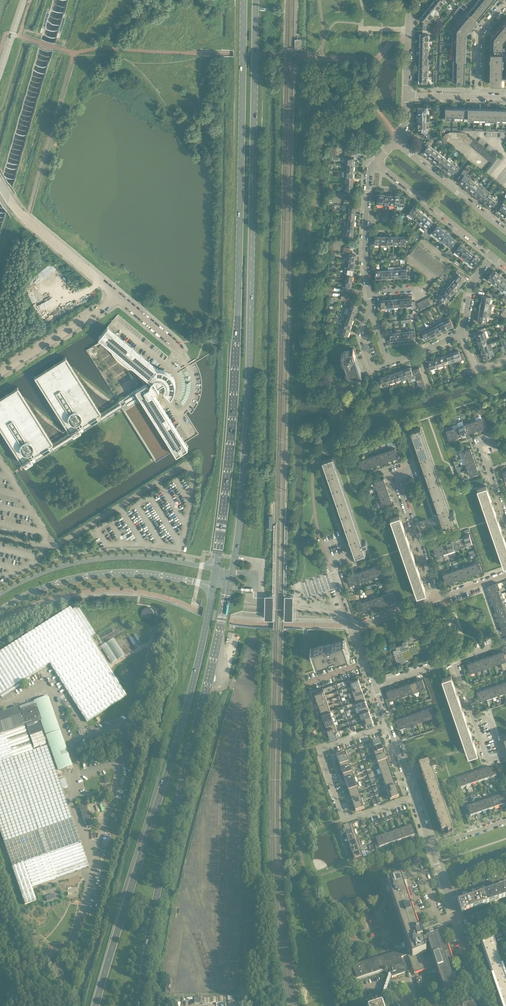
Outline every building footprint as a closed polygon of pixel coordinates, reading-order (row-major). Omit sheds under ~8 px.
[(11,169),(26,117),(38,77),(50,38),(61,0),(60,0),(59,0),(43,56),(26,114),(15,152),(0,205),(0,209),(11,169)] [(4,218),(6,211),(13,187),(22,154),(33,116),(50,58),(52,51),(53,47),(54,43),(64,12),(67,2),(67,0),(66,0),(66,2),(49,58),(32,116),(21,154),(3,218),(0,229),(0,233),(4,218)] [(51,8),(42,36),(41,39),(40,42),(39,47),(31,75),(19,115),(4,166),(3,172),(0,181),(0,185),(5,167),(20,115),(32,75),(43,36),(54,0),(53,0),(51,8)] [(431,4),(438,10),(442,5),(435,0),(433,0),(432,1),(433,2),(431,4)] [(468,12),(467,11),(453,28),(452,60),(453,60),(452,82),(456,82),(456,84),(463,84),(463,83),(463,82),(465,82),(465,78),(465,75),(466,70),(465,70),(465,67),(466,67),(466,63),(465,63),(465,60),(466,60),(466,57),(465,57),(465,54),(466,54),(466,52),(465,51),(466,48),(466,46),(466,43),(466,40),(466,33),(468,30),(469,31),(470,29),(470,28),(472,26),(474,24),(473,24),(475,21),(476,22),(477,20),(477,19),(479,17),(479,18),(482,14),(482,13),(483,11),(484,12),(487,8),(488,6),(489,6),(492,2),(491,2),(493,0),(477,0),(468,12)] [(429,7),(427,9),(434,14),(438,10),(431,4),(430,4),(428,6),(429,7)] [(425,11),(423,14),(430,19),(434,14),(427,9),(426,8),(424,11),(425,11)] [(423,23),(422,29),(430,30),(430,27),(426,24),(430,19),(423,14),(423,13),(421,15),(421,16),(420,18),(419,18),(424,22),(423,23)] [(491,36),(489,83),(505,84),(505,18),(491,36)] [(420,37),(420,39),(429,40),(429,34),(430,34),(430,30),(422,29),(422,33),(419,33),(419,37),(420,37)] [(430,107),(430,103),(424,103),(424,105),(422,105),(422,107),(418,107),(418,109),(417,114),(428,114),(428,107),(430,107)] [(467,120),(468,108),(465,108),(465,107),(460,107),(460,108),(460,120),(467,120)] [(428,127),(417,127),(417,131),(418,131),(418,133),(422,134),(422,135),(424,135),(424,138),(429,138),(429,134),(428,134),(428,127)] [(427,155),(433,148),(428,144),(429,143),(427,141),(423,145),(426,147),(422,151),(425,153),(424,154),(426,155),(427,155)] [(433,148),(427,155),(429,157),(431,159),(432,159),(438,152),(433,148)] [(438,152),(432,159),(434,161),(436,163),(436,162),(436,163),(442,155),(438,152)] [(442,155),(436,163),(437,163),(439,165),(441,167),(447,159),(442,155)] [(446,170),(452,163),(453,161),(451,159),(450,161),(447,159),(441,167),(443,169),(444,169),(446,170)] [(456,172),(460,167),(456,164),(455,165),(452,163),(446,170),(446,171),(448,173),(448,172),(451,174),(454,170),(456,172)] [(459,181),(463,184),(469,178),(464,174),(466,172),(463,170),(459,174),(462,176),(459,181)] [(469,178),(463,184),(468,188),(473,182),(469,178)] [(475,179),(473,182),(468,188),(473,192),(480,183),(475,179)] [(477,196),(484,187),(485,187),(480,183),(473,192),(477,196)] [(482,199),(489,191),(484,187),(477,196),(482,199)] [(487,203),(492,197),(489,194),(491,192),(489,191),(482,199),(487,203)] [(395,195),(395,198),(396,199),(396,201),(395,201),(394,205),(394,207),(403,207),(404,197),(403,196),(401,196),(400,197),(399,197),(400,195),(395,195)] [(492,197),(487,203),(491,207),(493,205),(495,207),(499,202),(492,197)] [(505,208),(505,204),(503,202),(502,204),(499,202),(495,207),(498,209),(496,211),(499,213),(500,213),(502,214),(505,208)] [(408,213),(413,217),(415,215),(414,214),(416,212),(416,213),(419,210),(419,209),(416,206),(415,207),(413,205),(410,209),(411,209),(408,213)] [(420,211),(419,210),(416,213),(416,212),(414,214),(415,215),(413,217),(417,221),(424,213),(421,210),(420,211)] [(424,213),(417,221),(422,225),(424,222),(426,220),(425,220),(428,217),(427,216),(427,215),(424,213)] [(428,216),(428,217),(425,220),(426,220),(424,222),(422,225),(425,227),(423,229),(425,230),(432,221),(431,220),(431,219),(428,216)] [(431,232),(436,236),(438,233),(439,231),(440,231),(442,229),(443,228),(439,225),(439,226),(437,225),(431,232)] [(443,229),(442,229),(440,231),(439,231),(438,233),(436,236),(440,240),(447,232),(444,229),(443,229)] [(447,232),(440,240),(445,243),(447,241),(449,239),(451,236),(450,235),(450,234),(447,232)] [(451,235),(451,236),(449,239),(447,241),(445,243),(450,247),(456,240),(454,238),(455,238),(451,235)] [(380,244),(380,236),(374,236),(374,239),(371,239),(371,245),(374,245),(374,244),(380,244)] [(454,251),(459,255),(465,247),(466,247),(463,244),(462,245),(461,243),(454,251)] [(466,248),(465,247),(459,255),(464,259),(470,250),(468,248),(466,248)] [(470,250),(464,259),(468,262),(474,255),(473,254),(473,253),(470,250)] [(475,254),(474,255),(468,262),(473,266),(476,262),(477,263),(480,259),(478,257),(475,254)] [(410,273),(410,265),(407,265),(407,267),(406,267),(406,268),(400,269),(401,277),(407,276),(407,273),(410,273)] [(465,274),(458,269),(456,271),(458,273),(455,278),(461,283),(465,278),(463,276),(465,274)] [(487,277),(492,281),(499,273),(495,270),(495,271),(493,270),(489,275),(487,277)] [(502,276),(499,273),(492,281),(497,285),(503,278),(501,276),(502,276)] [(461,283),(455,278),(452,277),(448,281),(451,283),(457,288),(461,283)] [(503,278),(497,285),(501,289),(505,283),(505,279),(505,278),(504,279),(503,278)] [(351,287),(352,280),(343,279),(342,279),(342,280),(345,281),(344,286),(351,287)] [(457,288),(451,283),(447,288),(453,293),(457,288)] [(453,293),(447,288),(445,287),(441,291),(449,298),(453,293)] [(445,303),(449,298),(441,291),(440,293),(435,299),(436,300),(433,302),(434,304),(441,300),(445,303)] [(482,294),(481,301),(490,303),(491,296),(492,296),(493,293),(486,292),(486,295),(482,294)] [(412,297),(406,297),(406,305),(413,305),(413,308),(416,308),(415,301),(412,301),(412,297)] [(387,307),(387,299),(380,299),(381,302),(377,303),(378,309),(381,309),(381,308),(387,307)] [(356,310),(358,304),(351,302),(346,301),(345,300),(345,302),(348,303),(347,307),(356,310)] [(490,303),(481,301),(480,307),(488,309),(490,303)] [(354,316),(356,310),(347,307),(346,307),(344,313),(347,314),(354,316)] [(488,309),(480,307),(478,314),(487,315),(490,316),(491,310),(488,309)] [(354,316),(347,314),(344,313),(342,313),(342,314),(344,315),(343,320),(352,323),(354,316)] [(487,315),(478,314),(477,320),(486,322),(487,315)] [(448,328),(444,321),(443,318),(437,321),(438,322),(438,324),(442,331),(448,328)] [(450,318),(444,321),(448,328),(453,325),(450,318)] [(352,323),(343,320),(340,319),(340,322),(342,323),(341,326),(350,329),(352,323)] [(442,331),(438,324),(438,322),(436,323),(436,322),(432,324),(437,334),(442,331)] [(437,334),(432,324),(426,327),(431,337),(437,334)] [(350,329),(341,326),(338,325),(337,326),(342,328),(341,333),(348,335),(350,329)] [(122,406),(156,460),(174,449),(177,454),(188,446),(154,391),(159,388),(161,390),(162,390),(162,389),(163,389),(164,388),(165,389),(164,389),(164,390),(171,397),(173,395),(175,392),(175,391),(175,390),(175,389),(176,388),(176,387),(176,386),(176,385),(176,384),(176,383),(176,382),(175,381),(175,380),(175,379),(174,378),(174,377),(173,376),(173,375),(172,374),(171,373),(170,372),(169,371),(168,370),(167,370),(166,369),(165,369),(163,368),(162,368),(160,368),(158,367),(108,326),(99,336),(103,339),(108,344),(109,346),(110,349),(112,351),(113,354),(115,356),(116,358),(118,360),(121,362),(123,364),(125,365),(128,367),(130,368),(133,369),(135,370),(137,370),(145,383),(139,387),(139,388),(137,389),(118,401),(122,406)] [(431,337),(426,327),(420,330),(422,332),(425,339),(431,337)] [(475,334),(477,341),(486,338),(483,331),(485,331),(484,327),(477,330),(478,333),(475,334)] [(486,338),(477,341),(479,347),(488,344),(486,338)] [(488,344),(479,347),(481,353),(490,350),(488,344)] [(341,352),(350,377),(362,373),(353,348),(353,349),(350,351),(349,349),(341,352)] [(460,353),(459,350),(452,352),(455,360),(455,362),(458,361),(457,359),(461,358),(460,353)] [(490,350),(481,353),(483,359),(492,356),(490,350)] [(455,360),(452,352),(446,355),(449,362),(449,364),(452,363),(451,361),(455,360)] [(440,357),(442,364),(443,366),(445,365),(444,364),(449,362),(446,355),(440,357)] [(99,413),(100,412),(74,371),(65,357),(34,376),(43,391),(67,428),(69,432),(71,431),(74,437),(102,419),(99,413)] [(440,357),(434,359),(436,366),(437,368),(438,368),(438,366),(442,364),(440,357)] [(428,361),(429,364),(426,365),(428,371),(431,370),(432,370),(432,368),(436,366),(434,359),(428,361)] [(410,367),(404,369),(406,376),(407,378),(409,378),(408,376),(414,374),(413,370),(412,370),(410,367)] [(404,369),(398,371),(400,379),(401,380),(403,380),(402,378),(406,376),(404,369)] [(392,373),(394,381),(395,383),(396,382),(396,380),(400,379),(398,371),(392,373)] [(392,373),(385,375),(388,383),(389,385),(390,384),(389,382),(394,381),(392,373)] [(380,381),(377,382),(380,388),(384,386),(383,384),(388,383),(385,375),(379,377),(380,381)] [(52,443),(26,400),(17,387),(0,398),(0,429),(21,462),(23,461),(26,467),(54,449),(51,444),(52,443)] [(482,418),(476,420),(479,429),(485,427),(482,418)] [(476,420),(470,422),(473,431),(479,429),(476,420)] [(470,422),(464,424),(467,433),(473,431),(470,422)] [(464,424),(458,426),(461,435),(467,433),(464,424)] [(455,437),(452,428),(451,426),(450,427),(450,429),(446,430),(449,439),(455,437)] [(461,435),(458,426),(452,428),(455,437),(461,435)] [(449,513),(420,427),(410,430),(412,437),(411,438),(412,441),(413,440),(440,517),(438,517),(439,520),(441,520),(443,526),(453,523),(451,517),(456,516),(454,511),(449,513)] [(395,448),(389,450),(392,459),(398,457),(395,448)] [(461,451),(463,457),(472,454),(470,448),(461,451)] [(389,450),(383,452),(386,461),(392,459),(389,450)] [(383,452),(377,454),(380,463),(386,461),(383,452)] [(377,454),(371,456),(374,465),(380,463),(377,454)] [(472,454),(463,457),(465,463),(474,460),(472,454)] [(371,456),(366,458),(369,467),(374,465),(371,456)] [(362,543),(332,457),(322,460),(325,467),(323,468),(324,471),(326,470),(352,547),(350,547),(351,551),(353,550),(355,556),(365,553),(363,547),(368,546),(366,541),(362,543)] [(362,469),(369,467),(366,458),(359,460),(362,469)] [(474,460),(465,463),(467,469),(476,466),(474,460)] [(476,466),(467,469),(469,475),(478,472),(476,466)] [(375,481),(377,487),(386,484),(384,478),(375,481)] [(386,484),(377,487),(379,493),(388,490),(386,484)] [(477,489),(483,504),(487,503),(492,501),(489,495),(490,494),(489,492),(488,492),(486,485),(477,489)] [(388,490),(379,493),(381,499),(390,496),(388,490)] [(390,496),(381,499),(383,505),(392,502),(390,496)] [(492,501),(487,503),(483,504),(488,520),(492,518),(497,517),(495,510),(495,507),(494,508),(492,501)] [(390,518),(396,534),(405,531),(403,524),(404,524),(403,522),(402,522),(400,515),(390,518)] [(497,517),(492,518),(488,520),(493,535),(497,534),(502,532),(500,525),(501,525),(500,523),(499,523),(497,517)] [(405,531),(396,534),(401,549),(410,546),(408,540),(409,539),(408,537),(407,537),(405,531)] [(497,534),(493,535),(498,550),(505,548),(505,543),(505,541),(505,540),(505,538),(504,538),(502,532),(497,534)] [(469,534),(463,536),(466,545),(472,543),(469,534)] [(463,536),(457,538),(460,547),(466,545),(463,536)] [(457,538),(451,540),(454,549),(460,547),(457,538)] [(451,540),(445,542),(448,551),(454,549),(451,540)] [(445,542),(439,544),(442,553),(448,551),(445,542)] [(436,555),(442,553),(439,544),(433,546),(436,555)] [(410,546),(401,549),(406,565),(415,561),(413,555),(414,555),(413,552),(412,553),(410,546)] [(421,577),(418,570),(419,570),(419,568),(418,568),(415,561),(406,565),(412,580),(421,577)] [(479,562),(473,564),(476,573),(482,571),(479,562)] [(383,563),(377,565),(380,574),(386,572),(383,563)] [(473,564),(467,566),(470,575),(476,573),(473,564)] [(377,565),(371,567),(374,576),(380,574),(377,565)] [(467,566),(461,568),(464,577),(470,575),(467,566)] [(371,567),(365,569),(368,578),(374,576),(371,567)] [(461,568),(455,570),(458,579),(464,577),(461,568)] [(365,569),(359,572),(362,581),(368,578),(365,569)] [(455,570),(449,572),(452,581),(458,579),(455,570)] [(359,572),(353,574),(356,583),(362,581),(359,572)] [(446,583),(452,581),(449,572),(443,574),(446,583)] [(350,585),(356,583),(353,574),(347,576),(350,585)] [(421,577),(412,580),(417,596),(420,595),(426,592),(424,586),(425,585),(424,583),(423,583),(421,577)] [(498,583),(487,586),(489,591),(500,588),(498,583)] [(500,588),(489,591),(491,597),(502,593),(500,588)] [(392,591),(386,593),(389,602),(395,600),(392,591)] [(386,593),(380,595),(383,604),(389,602),(386,593)] [(502,593),(491,597),(492,602),(503,598),(502,593)] [(380,595),(374,598),(377,606),(383,604),(380,595)] [(374,598),(368,600),(371,609),(377,606),(374,598)] [(503,598),(492,602),(494,607),(505,603),(503,598)] [(368,600),(362,602),(365,611),(371,609),(368,600)] [(362,602),(356,604),(359,613),(365,611),(362,602)] [(494,607),(496,612),(505,608),(505,606),(505,603),(494,607)] [(0,652),(0,694),(49,664),(90,638),(95,635),(78,607),(72,610),(70,607),(0,652)] [(153,614),(153,612),(151,609),(149,608),(147,608),(144,608),(142,609),(141,611),(140,614),(140,616),(142,619),(144,620),(147,621),(149,620),(151,619),(153,617),(153,614)] [(496,612),(498,617),(505,614),(505,608),(496,612)] [(426,646),(421,632),(416,633),(416,634),(413,635),(413,634),(409,636),(410,639),(407,640),(411,654),(419,651),(418,649),(426,646)] [(90,638),(49,664),(86,722),(127,696),(90,638)] [(324,644),(310,649),(313,656),(314,655),(317,662),(325,659),(329,658),(335,656),(335,658),(350,654),(345,639),(325,646),(325,645),(324,644)] [(412,656),(411,654),(407,640),(406,639),(402,641),(403,644),(400,645),(405,658),(412,656)] [(406,661),(405,658),(400,645),(400,644),(396,645),(397,648),(394,649),(393,649),(398,664),(406,661)] [(503,651),(497,653),(500,662),(505,660),(503,651)] [(497,653),(491,655),(494,664),(500,662),(497,653)] [(494,664),(491,655),(485,657),(489,669),(490,668),(489,666),(494,664)] [(489,669),(485,657),(479,659),(482,668),(487,666),(488,669),(489,669)] [(479,659),(473,661),(476,670),(482,668),(479,659)] [(473,661),(467,663),(470,672),(476,670),(473,661)] [(456,691),(454,684),(455,684),(454,681),(453,682),(451,675),(442,678),(447,694),(456,691)] [(360,683),(358,677),(347,681),(349,687),(351,686),(360,683)] [(425,688),(422,679),(416,681),(419,690),(419,689),(420,692),(423,692),(422,689),(425,688)] [(419,690),(416,681),(410,683),(413,692),(419,690)] [(362,688),(360,683),(351,686),(353,691),(362,688)] [(413,692),(410,683),(404,685),(407,694),(413,692)] [(500,683),(494,685),(498,694),(504,692),(500,683)] [(407,694),(404,685),(398,687),(401,696),(407,694)] [(494,685),(489,687),(492,696),(498,694),(494,685)] [(401,696),(398,687),(392,689),(395,698),(401,696)] [(489,687),(483,689),(486,698),(492,696),(489,687)] [(363,693),(362,688),(353,691),(355,696),(363,693)] [(325,695),(323,689),(315,692),(316,698),(325,695)] [(395,698),(392,689),(386,691),(389,700),(395,698)] [(483,689),(477,691),(480,700),(486,698),(483,689)] [(462,706),(459,699),(460,699),(460,697),(459,697),(456,691),(447,694),(453,709),(462,706)] [(365,698),(363,693),(355,696),(352,697),(354,702),(356,701),(365,698)] [(327,700),(325,695),(316,698),(318,703),(327,700)] [(36,701),(35,701),(36,704),(42,720),(59,770),(63,769),(67,767),(70,766),(47,697),(36,701)] [(367,703),(365,698),(356,701),(358,706),(367,703)] [(329,705),(327,700),(318,703),(320,708),(329,705)] [(12,866),(11,866),(25,905),(36,901),(33,891),(31,887),(58,877),(50,853),(80,843),(47,746),(33,751),(24,726),(26,726),(27,728),(35,726),(34,723),(38,722),(40,721),(42,720),(36,704),(35,701),(19,707),(20,709),(23,716),(20,717),(17,707),(12,709),(9,710),(2,712),(0,713),(0,832),(12,866)] [(369,708),(367,703),(358,706),(360,711),(369,708)] [(331,710),(329,705),(320,708),(322,713),(331,710)] [(435,715),(432,706),(426,709),(429,718),(435,715)] [(462,706),(453,709),(458,724),(467,721),(465,715),(466,714),(465,712),(464,712),(462,706)] [(370,713),(369,708),(360,711),(362,716),(370,713)] [(429,718),(426,709),(420,711),(423,720),(429,718)] [(332,715),(331,710),(322,713),(323,718),(332,715)] [(423,720),(420,711),(414,713),(417,722),(423,720)] [(103,713),(96,718),(99,723),(107,718),(103,713)] [(372,718),(370,713),(362,716),(363,721),(372,718)] [(417,722),(414,713),(408,715),(411,724),(417,722)] [(334,720),(332,715),(323,718),(325,723),(334,720)] [(411,724),(408,715),(402,717),(405,726),(411,724)] [(405,726),(402,717),(396,719),(399,728),(405,726)] [(374,724),(372,718),(363,721),(365,727),(374,724)] [(336,725),(334,720),(325,723),(327,728),(336,725)] [(467,721),(458,724),(463,740),(467,738),(472,737),(470,730),(471,730),(470,728),(469,728),(467,721)] [(35,726),(27,728),(34,748),(45,744),(39,724),(35,726)] [(338,730),(336,725),(327,728),(329,733),(338,730)] [(339,736),(338,730),(329,733),(331,739),(339,736)] [(472,737),(467,738),(463,740),(468,755),(477,752),(475,745),(476,745),(475,743),(474,743),(472,737)] [(370,750),(382,746),(380,740),(369,744),(370,750)] [(383,751),(382,746),(370,750),(372,755),(374,754),(383,751)] [(349,757),(347,751),(336,755),(338,761),(347,758),(349,757)] [(385,756),(383,751),(374,754),(376,759),(385,756)] [(387,761),(385,756),(376,759),(378,764),(387,761)] [(349,763),(347,758),(338,761),(340,766),(349,763)] [(389,766),(387,761),(378,764),(380,769),(389,766)] [(452,829),(433,774),(437,772),(435,766),(431,768),(429,762),(419,765),(421,772),(419,772),(420,775),(422,775),(442,832),(447,831),(448,833),(452,831),(451,829),(452,829)] [(350,768),(349,763),(340,766),(342,771),(350,768)] [(390,771),(389,766),(380,769),(381,774),(390,771)] [(354,772),(353,767),(350,768),(342,771),(343,776),(352,773),(354,772)] [(496,776),(493,767),(487,769),(491,780),(492,780),(491,778),(496,776)] [(491,780),(487,769),(481,771),(484,780),(489,779),(490,780),(491,780)] [(392,777),(390,771),(381,774),(383,780),(392,777)] [(481,771),(475,773),(478,782),(484,780),(481,771)] [(354,778),(352,773),(343,776),(345,781),(354,778)] [(475,773),(469,775),(472,784),(478,782),(475,773)] [(469,775),(463,777),(466,786),(472,784),(469,775)] [(394,782),(392,777),(383,780),(385,785),(394,782)] [(463,777),(457,779),(460,788),(466,786),(463,777)] [(356,783),(354,778),(345,781),(347,786),(356,783)] [(396,787),(394,782),(385,785),(387,790),(396,787)] [(357,788),(356,783),(347,786),(349,791),(357,788)] [(397,792),(396,787),(387,790),(388,795),(397,792)] [(359,794),(357,788),(349,791),(350,797),(359,794)] [(399,797),(397,792),(388,795),(390,800),(399,797)] [(361,799),(359,794),(350,797),(352,802),(361,799)] [(503,795),(497,797),(500,806),(505,804),(503,795)] [(497,797),(491,799),(494,808),(500,806),(497,797)] [(363,804),(361,799),(352,802),(354,807),(363,804)] [(491,799),(485,801),(488,810),(494,808),(491,799)] [(485,801),(479,803),(482,812),(488,810),(485,801)] [(79,805),(86,828),(93,826),(85,802),(79,805)] [(479,803),(473,805),(476,814),(482,812),(479,803)] [(364,809),(363,804),(354,807),(356,812),(364,809)] [(473,805),(467,807),(470,816),(476,814),(473,805)] [(354,824),(352,825),(343,828),(345,833),(354,830),(356,830),(354,824)] [(415,835),(412,826),(405,828),(409,837),(415,835)] [(409,837),(405,828),(400,830),(403,839),(409,837)] [(356,836),(354,830),(345,833),(347,839),(356,836)] [(403,839),(400,830),(394,832),(397,841),(403,839)] [(397,841),(394,832),(388,834),(391,843),(397,841)] [(391,843),(388,834),(382,837),(385,845),(391,843)] [(358,841),(356,836),(347,839),(349,844),(358,841)] [(385,845),(382,837),(376,839),(379,848),(385,845)] [(362,846),(360,840),(358,841),(349,844),(351,850),(360,847),(362,846)] [(361,852),(360,847),(351,850),(353,855),(361,852)] [(363,858),(361,852),(353,855),(355,861),(363,858)] [(406,973),(402,961),(401,958),(408,955),(414,974),(436,966),(441,981),(439,982),(443,994),(454,990),(453,988),(456,987),(455,984),(457,983),(455,976),(452,977),(447,963),(453,961),(440,922),(424,928),(421,920),(418,921),(407,888),(405,881),(402,882),(401,879),(387,884),(394,902),(391,903),(404,940),(406,939),(407,941),(403,943),(397,945),(399,951),(346,969),(348,976),(352,975),(354,981),(389,969),(390,973),(392,977),(392,978),(406,973)] [(490,891),(494,901),(505,897),(505,885),(490,891)] [(490,891),(474,896),(478,907),(494,901),(490,891)] [(458,902),(462,912),(478,907),(474,896),(458,902)] [(488,961),(493,960),(498,958),(493,941),(482,945),(488,961)] [(72,957),(84,953),(82,949),(70,953),(72,957)] [(498,958),(493,960),(488,961),(493,978),(504,974),(498,958)] [(52,965),(56,976),(63,973),(61,967),(66,965),(65,961),(52,965)] [(390,973),(387,974),(388,975),(378,1005),(381,1005),(390,977),(392,977),(390,973)] [(504,974),(493,978),(499,994),(504,992),(505,991),(505,980),(504,974)] [(420,978),(416,979),(421,994),(425,992),(424,988),(420,978)]
